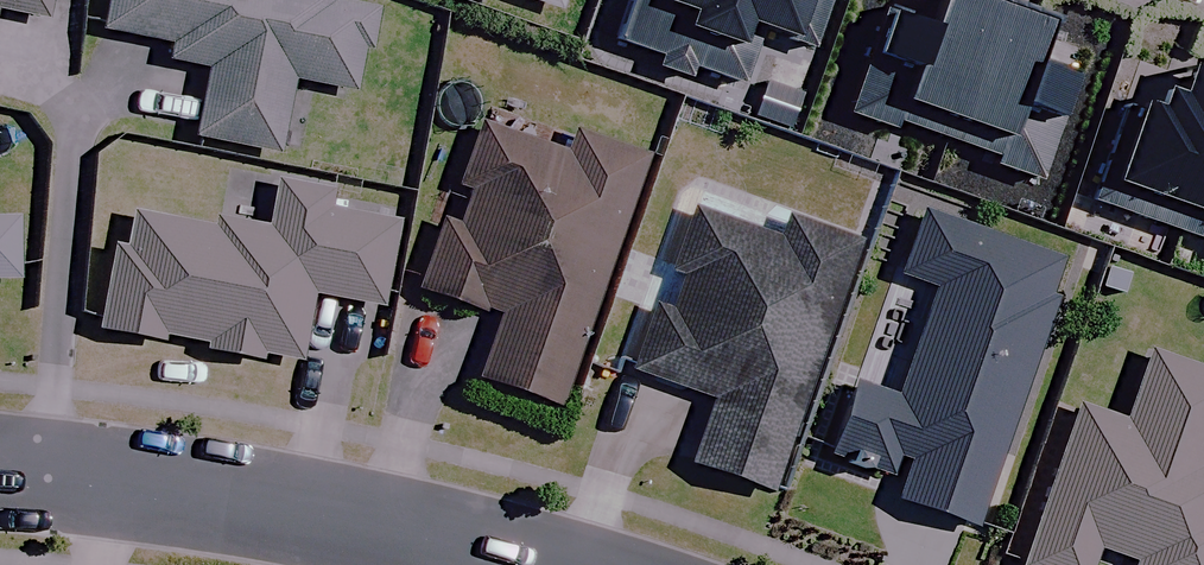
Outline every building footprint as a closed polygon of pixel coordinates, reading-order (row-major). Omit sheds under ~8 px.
[(40,28),(45,0),(0,0),(0,20),(40,28)] [(104,30),(175,44),(172,61),(213,69),(199,139),(284,156),(299,83),(359,95),(377,7),(345,0),(110,0),(104,30)] [(558,9),(562,0),(533,0),(558,9)] [(622,37),(745,81),(764,27),(813,45),(830,0),(635,0),(622,37)] [(852,113),(899,129),(902,119),(1001,154),(997,165),(1041,180),(1078,78),(1038,64),(1053,24),(986,0),(950,0),(940,28),(889,10),(852,113)] [(1203,142),(1203,58),(1189,52),(1177,86),(1161,80),(1154,100),(1129,91),(1092,194),(1175,224),(1203,142)] [(805,94),(767,80),(755,115),(792,128),(805,94)] [(561,154),(471,124),(415,293),(492,319),(471,383),(555,411),(637,160),(567,136),(561,154)] [(1203,234),(1203,142),(1175,224),(1203,234)] [(330,214),(333,195),(274,185),(264,239),(131,215),(123,259),(105,256),(91,333),(291,369),(303,302),(375,315),(391,225),(330,214)] [(684,466),(764,493),(785,432),(796,436),(860,248),(695,192),(668,273),(658,269),(652,267),(636,314),(643,316),(623,373),(706,401),(684,466)] [(901,498),(979,525),(1058,301),(1047,297),(1061,259),(927,212),(906,272),(940,284),(901,396),(860,382),(836,452),(908,477),(901,498)] [(14,282),(16,221),(0,221),(0,282),(14,282)] [(1149,348),(1125,418),(1078,401),(1020,564),(1092,564),(1099,544),(1134,556),(1131,564),(1203,564),(1203,368),(1149,348)]
